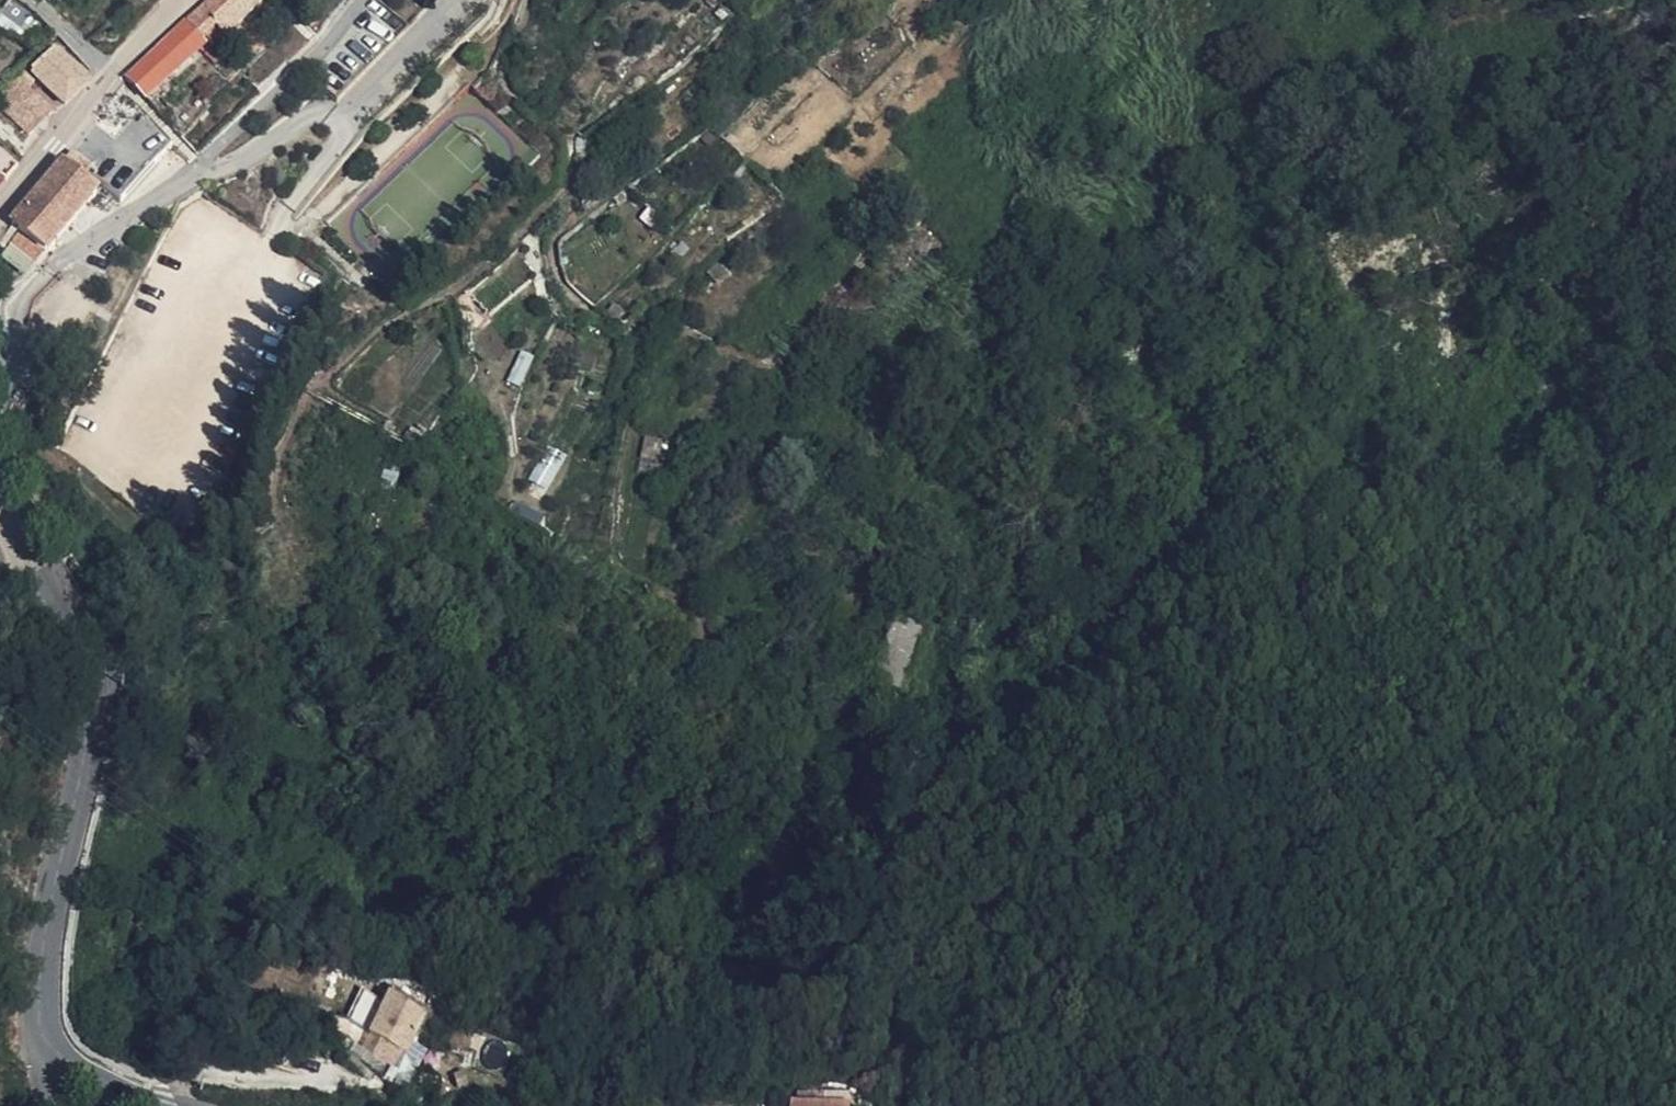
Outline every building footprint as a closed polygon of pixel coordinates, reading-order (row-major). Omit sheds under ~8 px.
[(212,11),(229,28),(235,34),(270,0),(223,0),(212,11)] [(334,82),(342,91),(348,87),(375,65),(428,7),(432,0),(416,0),(334,82)] [(214,40),(216,40),(220,36),(229,28),(212,11),(198,24),(214,40)] [(214,40),(198,24),(171,49),(160,59),(139,78),(156,97),(187,67),(214,40)] [(71,47),(59,57),(47,68),(73,97),(96,74),(71,47)] [(26,71),(3,92),(41,130),(63,108),(26,71)] [(352,102),(356,97),(348,87),(342,91),(352,102)] [(15,182),(34,159),(0,134),(0,170),(15,182)] [(91,178),(95,173),(74,154),(70,159),(16,221),(48,250),(103,189),(91,178)] [(928,644),(895,624),(859,682),(891,703),(928,644)] [(399,991),(380,981),(361,1012),(380,1023),(399,991)] [(380,1023),(414,1044),(434,1011),(399,991),(380,1023)] [(782,1105),(845,1105),(845,1094),(783,1092),(782,1105)]
